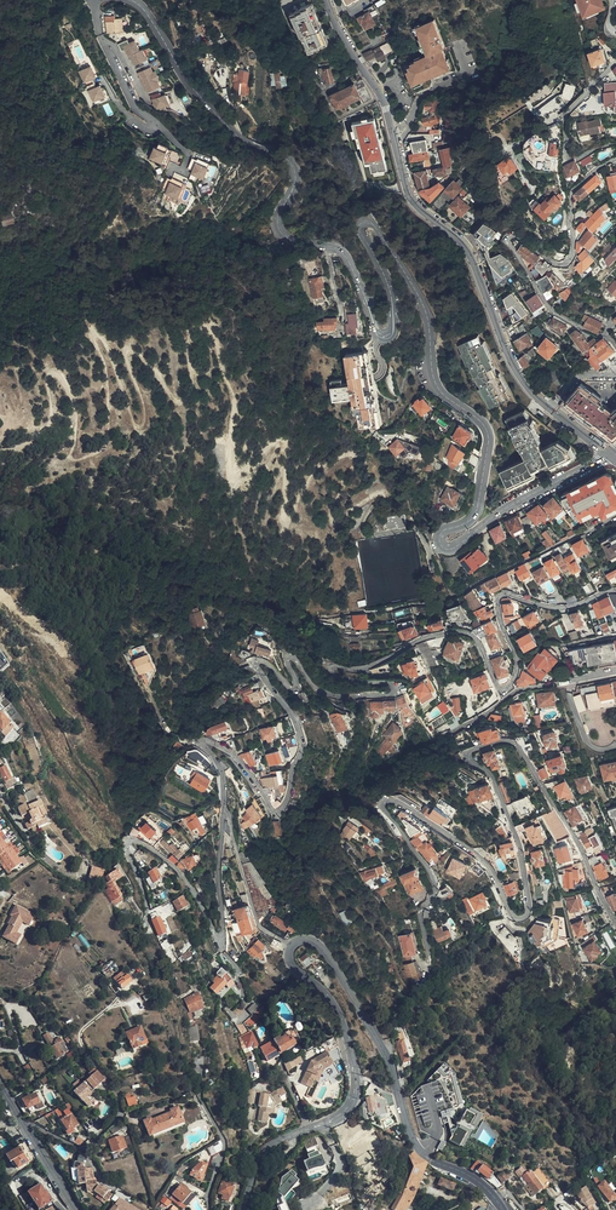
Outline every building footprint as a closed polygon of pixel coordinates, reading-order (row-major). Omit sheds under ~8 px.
[(280,8),(293,1),(294,0),(277,0),(280,8)] [(280,8),(292,33),(297,38),(300,37),(290,15),(295,12),(295,11),(301,8),(300,7),(309,3),(307,0),(294,0),(293,1),(280,8)] [(579,1),(585,16),(599,10),(605,8),(602,0),(579,0),(579,1)] [(585,16),(579,1),(575,2),(579,12),(582,11),(584,18),(600,12),(599,10),(585,16)] [(290,15),(300,37),(302,36),(309,53),(314,51),(314,49),(320,47),(319,46),(326,43),(309,3),(300,7),(301,8),(295,11),(295,12),(290,15)] [(373,5),(365,10),(366,13),(359,18),(361,23),(363,23),(366,29),(375,23),(372,18),(378,15),(375,8),(376,8),(374,5),(373,5)] [(447,58),(443,50),(440,45),(437,41),(441,39),(425,12),(413,19),(409,21),(412,27),(414,32),(421,44),(424,49),(415,54),(415,56),(411,59),(411,61),(408,63),(409,66),(406,68),(411,75),(414,80),(422,75),(421,73),(447,58)] [(121,16),(116,16),(116,18),(105,20),(106,32),(107,32),(117,31),(123,30),(121,16)] [(71,23),(63,26),(71,42),(78,38),(71,23)] [(584,23),(579,25),(584,43),(589,41),(584,23)] [(390,35),(386,29),(384,30),(384,31),(381,33),(384,38),(390,35)] [(421,44),(414,32),(412,33),(419,45),(421,44)] [(437,41),(440,45),(446,42),(444,37),(441,39),(437,41)] [(124,48),(127,55),(128,54),(130,54),(139,49),(134,39),(129,42),(127,38),(118,43),(121,50),(124,48)] [(330,50),(326,43),(319,46),(320,47),(314,49),(314,51),(309,53),(312,59),(330,50)] [(364,54),(366,60),(366,61),(376,56),(377,58),(378,57),(380,60),(386,57),(385,56),(392,52),(387,43),(372,51),(372,50),(364,54)] [(139,49),(130,54),(131,55),(129,56),(135,68),(143,64),(141,60),(143,60),(147,58),(142,48),(139,49)] [(445,49),(443,50),(447,58),(421,73),(422,75),(414,80),(411,75),(406,68),(409,66),(408,63),(411,61),(411,59),(415,56),(415,54),(398,64),(406,79),(412,91),(427,82),(430,77),(431,74),(431,72),(452,61),(445,49)] [(604,61),(600,49),(593,51),(589,52),(593,64),(604,61)] [(143,64),(135,68),(141,80),(142,79),(143,81),(155,75),(153,70),(150,65),(146,67),(145,68),(143,64)] [(86,87),(93,83),(91,79),(95,77),(90,66),(79,71),(86,87)] [(334,82),(331,68),(323,70),(322,68),(319,69),(323,84),(334,82)] [(247,83),(249,71),(240,70),(239,77),(238,81),(246,83),(247,83)] [(157,79),(155,75),(143,81),(144,82),(143,83),(148,95),(150,94),(156,92),(154,87),(156,87),(160,85),(157,79)] [(239,77),(235,76),(234,81),(235,81),(233,93),(235,93),(241,94),(244,95),(246,83),(238,81),(239,77)] [(365,84),(362,80),(331,97),(337,109),(361,97),(364,103),(372,99),(367,90),(365,84)] [(95,87),(93,83),(86,87),(93,102),(105,96),(99,85),(95,87)] [(566,83),(562,97),(572,100),(576,86),(566,83)] [(607,101),(608,107),(608,113),(615,112),(615,83),(605,83),(605,91),(607,91),(607,101)] [(533,114),(557,99),(548,84),(524,98),(533,114)] [(156,92),(150,94),(155,109),(169,104),(165,93),(161,95),(159,95),(158,92),(156,92)] [(442,108),(442,100),(436,101),(430,100),(430,103),(425,103),(425,109),(430,109),(430,112),(436,112),(437,109),(442,108)] [(460,120),(460,109),(451,109),(449,125),(447,142),(455,144),(458,135),(460,120)] [(436,123),(434,117),(429,119),(429,117),(423,119),(425,126),(436,123)] [(373,118),(350,124),(352,130),(349,131),(351,140),(354,139),(356,149),(359,149),(363,167),(368,166),(370,173),(372,172),(373,175),(383,173),(383,169),(386,168),(382,155),(385,154),(383,146),(380,135),(377,136),(373,118)] [(604,132),(603,125),(601,126),(599,119),(594,121),(594,122),(587,124),(586,122),(577,124),(579,134),(580,137),(589,135),(604,132)] [(418,139),(428,138),(429,149),(444,147),(441,132),(418,136),(418,139)] [(542,135),(540,132),(533,136),(529,139),(531,144),(537,156),(540,152),(547,150),(547,139),(542,135)] [(590,141),(589,135),(580,137),(579,134),(577,135),(579,144),(590,141)] [(414,153),(428,151),(426,140),(411,142),(412,147),(414,153)] [(168,146),(159,142),(157,148),(154,147),(149,158),(152,159),(151,161),(155,162),(155,160),(161,163),(167,148),(168,146)] [(557,169),(559,155),(558,155),(560,143),(553,143),(552,154),(549,154),(549,160),(548,168),(557,169)] [(166,165),(172,150),(167,148),(161,163),(166,165)] [(447,148),(440,149),(444,167),(446,166),(451,165),(447,148)] [(428,153),(428,151),(414,153),(409,154),(410,157),(411,161),(423,159),(423,163),(420,163),(422,169),(431,167),(428,153)] [(527,173),(530,171),(527,163),(528,162),(522,153),(517,156),(527,173)] [(203,178),(210,163),(204,160),(203,161),(200,160),(201,159),(198,158),(197,159),(193,157),(188,168),(193,170),(192,173),(189,178),(195,181),(198,176),(203,178)] [(582,161),(588,171),(594,167),(588,157),(582,161)] [(515,167),(511,161),(506,164),(504,161),(500,164),(505,171),(509,169),(511,170),(515,167)] [(575,161),(564,167),(569,176),(580,171),(576,164),(575,161)] [(444,167),(434,169),(435,176),(437,176),(437,177),(445,176),(444,174),(447,174),(446,166),(444,167)] [(429,188),(430,188),(426,171),(415,173),(417,181),(419,190),(422,189),(429,188)] [(607,177),(611,193),(615,192),(615,175),(611,176),(607,177)] [(584,187),(588,193),(601,181),(596,176),(584,187)] [(175,180),(172,179),(171,181),(166,179),(162,189),(167,191),(165,194),(163,199),(169,202),(171,197),(177,199),(182,188),(184,184),(177,181),(177,183),(174,181),(175,180)] [(462,188),(454,181),(442,195),(447,199),(449,201),(462,188)] [(439,182),(436,184),(431,187),(430,188),(429,188),(422,189),(421,190),(420,192),(426,197),(430,201),(444,187),(439,182)] [(580,200),(588,193),(584,187),(575,195),(576,196),(579,199),(580,200)] [(558,206),(561,203),(562,201),(556,194),(549,201),(547,199),(541,204),(535,198),(531,202),(545,217),(552,210),(555,206),(558,206)] [(441,196),(433,204),(439,209),(446,201),(441,196)] [(470,207),(458,197),(451,205),(455,210),(462,216),(470,207)] [(608,203),(599,209),(602,212),(610,207),(608,203)] [(576,229),(581,233),(586,226),(592,232),(595,229),(598,227),(606,218),(602,212),(599,209),(584,223),(583,222),(581,223),(576,229)] [(2,215),(4,224),(14,221),(12,212),(2,215)] [(472,225),(476,221),(467,213),(463,217),(472,225)] [(474,230),(467,237),(471,241),(477,234),(474,230)] [(591,251),(601,240),(598,238),(589,230),(579,241),(591,251)] [(514,243),(518,249),(519,248),(523,251),(522,253),(535,262),(539,256),(535,252),(517,239),(514,242),(514,243)] [(604,259),(609,263),(615,257),(615,247),(604,259)] [(489,260),(503,255),(501,253),(491,257),(488,250),(485,251),(489,260)] [(594,260),(594,259),(586,250),(579,256),(581,257),(583,260),(580,262),(578,265),(583,270),(594,260)] [(314,259),(305,263),(310,274),(319,270),(314,259)] [(536,265),(542,272),(543,273),(552,263),(550,262),(549,263),(546,261),(543,264),(539,261),(536,265)] [(506,280),(511,276),(513,274),(508,268),(506,269),(501,273),(506,280)] [(543,292),(553,286),(554,285),(547,274),(536,279),(543,292)] [(323,302),(321,288),(324,288),(322,277),(310,280),(314,298),(318,297),(319,303),(323,302)] [(614,281),(608,288),(615,295),(615,282),(614,281)] [(570,287),(560,293),(565,299),(574,286),(573,285),(570,287)] [(545,304),(537,293),(533,295),(528,288),(522,293),(533,311),(543,305),(545,304)] [(502,298),(514,322),(527,316),(514,291),(502,298)] [(358,326),(356,314),(349,315),(349,324),(346,325),(348,334),(356,332),(356,327),(358,326)] [(561,318),(555,315),(552,322),(550,321),(548,324),(563,333),(566,325),(559,321),(561,318)] [(584,327),(598,333),(602,323),(603,323),(605,319),(598,315),(596,320),(585,315),(583,320),(587,321),(584,327)] [(335,329),(335,324),(338,324),(337,318),(325,318),(326,322),(318,323),(318,330),(324,330),(335,329)] [(526,334),(527,332),(522,324),(514,329),(518,339),(526,334)] [(543,338),(546,336),(538,327),(537,326),(534,329),(543,338)] [(587,356),(590,353),(590,348),(595,345),(597,343),(595,338),(588,343),(581,334),(576,331),(572,334),(572,336),(583,350),(587,356)] [(518,339),(514,341),(517,345),(520,350),(526,346),(530,346),(532,344),(526,334),(518,339)] [(490,357),(482,344),(481,344),(476,336),(460,345),(464,353),(463,354),(468,365),(469,365),(482,390),(481,390),(487,401),(488,401),(492,409),(509,400),(505,392),(507,392),(504,386),(490,357)] [(554,341),(546,336),(544,339),(545,340),(538,348),(543,353),(549,357),(557,347),(558,347),(556,345),(553,342),(554,341)] [(597,352),(603,359),(614,350),(603,339),(597,343),(595,345),(599,350),(597,352)] [(484,342),(482,344),(490,357),(504,386),(507,392),(509,390),(484,342)] [(558,347),(557,347),(562,351),(565,347),(558,343),(556,345),(558,347)] [(590,353),(591,356),(598,363),(603,359),(597,352),(599,350),(595,345),(590,348),(590,353)] [(384,426),(371,362),(367,363),(364,352),(361,352),(360,347),(354,348),(355,354),(344,356),(349,381),(350,384),(342,386),(341,383),(340,380),(330,382),(336,411),(355,407),(360,431),(384,426)] [(532,349),(527,353),(531,357),(536,353),(532,349)] [(524,356),(520,359),(525,368),(529,365),(527,361),(524,356)] [(598,363),(591,356),(588,359),(598,369),(601,366),(599,365),(598,363)] [(599,427),(614,412),(612,409),(609,411),(598,403),(601,400),(582,384),(566,402),(599,427)] [(409,407),(407,411),(409,414),(412,412),(414,414),(416,412),(415,410),(417,409),(421,415),(427,411),(431,408),(424,398),(420,401),(418,399),(415,401),(416,403),(410,408),(409,407)] [(437,408),(441,402),(436,398),(432,404),(437,408)] [(599,427),(614,440),(615,438),(615,410),(614,412),(599,427)] [(513,488),(518,485),(520,484),(521,486),(523,485),(529,481),(528,479),(531,477),(539,473),(538,470),(536,468),(550,461),(551,463),(553,466),(567,458),(575,454),(570,445),(569,446),(567,444),(566,445),(564,442),(562,443),(561,440),(545,448),(541,442),(533,427),(535,426),(531,420),(529,421),(524,412),(510,419),(530,457),(511,467),(507,469),(504,471),(513,488)] [(470,440),(473,433),(460,425),(453,437),(466,444),(469,439),(470,440)] [(536,425),(535,426),(533,427),(541,442),(544,440),(536,425)] [(414,444),(405,441),(402,443),(398,438),(390,446),(397,455),(400,453),(401,454),(406,455),(409,453),(417,455),(421,452),(423,447),(414,444)] [(447,458),(449,459),(457,464),(465,453),(453,446),(447,458)] [(480,457),(481,452),(474,448),(471,452),(480,457)] [(577,456),(575,454),(567,458),(553,466),(554,469),(577,456)] [(478,466),(479,461),(471,456),(468,460),(478,466)] [(457,464),(449,459),(448,464),(455,468),(457,464)] [(536,468),(538,470),(551,463),(550,461),(536,468)] [(570,502),(578,517),(581,516),(587,513),(587,511),(595,507),(596,508),(600,506),(604,514),(614,509),(615,508),(615,487),(613,481),(614,481),(611,475),(606,473),(598,477),(599,479),(590,484),(589,482),(581,486),(582,488),(573,492),(572,490),(568,493),(563,495),(562,496),(566,504),(570,502)] [(454,505),(460,494),(447,487),(442,499),(454,505)] [(563,507),(553,497),(544,505),(547,509),(553,516),(563,507)] [(542,520),(547,515),(538,505),(528,513),(537,524),(542,520)] [(587,513),(581,516),(582,518),(596,510),(596,508),(595,507),(587,511),(587,513)] [(385,519),(387,527),(407,523),(404,515),(385,519)] [(508,521),(504,523),(509,531),(512,530),(513,532),(523,527),(517,516),(508,521)] [(429,533),(431,535),(432,535),(434,532),(428,525),(424,529),(429,533)] [(488,533),(492,540),(495,538),(497,541),(506,536),(500,525),(488,532),(488,533)] [(551,546),(555,544),(543,529),(540,531),(551,546)] [(602,542),(611,559),(615,556),(615,535),(602,542)] [(583,539),(573,544),(580,555),(589,551),(587,547),(583,539)] [(568,545),(567,543),(558,548),(572,571),(581,567),(573,554),(569,556),(565,547),(568,545)] [(552,551),(564,572),(569,569),(557,548),(552,551)] [(470,572),(485,560),(480,554),(482,552),(479,549),(474,554),(472,551),(460,561),(470,572)] [(537,561),(536,558),(527,562),(534,575),(535,575),(534,572),(531,564),(537,561)] [(553,575),(556,581),(563,578),(552,558),(545,562),(552,576),(553,575)] [(530,575),(525,564),(520,566),(521,569),(516,571),(521,580),(530,575)] [(535,575),(540,582),(549,577),(544,566),(534,572),(535,575)] [(609,579),(615,575),(615,576),(615,569),(606,574),(609,579)] [(507,573),(498,577),(503,587),(512,582),(507,573)] [(493,592),(502,588),(496,577),(485,583),(489,590),(491,589),(493,592)] [(472,591),(465,596),(473,610),(481,605),(472,591)] [(570,604),(577,602),(574,596),(565,600),(567,605),(570,604)] [(615,610),(609,597),(599,602),(604,614),(615,610)] [(504,607),(500,608),(500,611),(502,616),(506,614),(507,613),(513,612),(512,602),(511,602),(510,600),(504,601),(505,603),(504,603),(504,607)] [(604,614),(599,602),(594,605),(599,619),(605,617),(604,614)] [(428,615),(428,607),(411,608),(414,617),(428,615)] [(466,615),(460,607),(448,611),(451,620),(468,619),(466,615)] [(484,607),(473,612),(476,617),(487,612),(484,607)] [(190,614),(192,623),(194,628),(197,627),(206,625),(202,611),(199,612),(198,608),(190,610),(191,614),(190,614)] [(478,621),(481,625),(491,620),(490,617),(493,615),(491,610),(487,612),(476,617),(478,621)] [(578,611),(570,614),(577,632),(585,629),(578,611)] [(539,620),(534,612),(524,618),(529,626),(539,620)] [(368,627),(367,615),(349,617),(350,625),(354,625),(355,629),(368,627)] [(473,629),(471,630),(476,635),(481,633),(481,632),(485,630),(488,635),(495,632),(497,631),(491,620),(481,625),(473,629)] [(441,621),(428,624),(430,629),(443,626),(441,621)] [(471,625),(472,627),(473,629),(481,625),(478,621),(471,625)] [(610,630),(607,623),(602,625),(605,632),(610,630)] [(540,632),(546,627),(543,624),(537,629),(540,632)] [(400,631),(402,638),(405,637),(406,639),(417,635),(416,630),(414,630),(412,626),(400,631)] [(502,645),(495,632),(488,635),(486,636),(492,650),(502,645)] [(577,632),(569,634),(571,641),(579,639),(577,632)] [(524,651),(536,644),(530,633),(518,639),(524,651)] [(449,641),(444,655),(458,660),(464,643),(456,640),(455,643),(449,641)] [(585,648),(587,660),(588,663),(615,657),(615,649),(614,641),(585,648)] [(10,665),(12,663),(0,645),(0,650),(10,665)] [(255,652),(254,655),(256,655),(268,660),(271,651),(254,645),(252,651),(255,652)] [(421,654),(417,645),(413,648),(417,656),(421,654)] [(587,660),(585,648),(585,647),(572,649),(571,650),(570,650),(570,651),(571,652),(571,653),(573,653),(574,661),(587,660)] [(535,674),(545,683),(553,678),(547,672),(558,659),(545,648),(541,653),(529,668),(529,669),(535,674)] [(1,672),(10,665),(0,650),(0,671),(1,672)] [(160,663),(153,650),(140,657),(147,669),(160,663)] [(529,668),(541,653),(539,651),(527,667),(529,668)] [(458,660),(444,655),(443,660),(456,664),(458,660)] [(500,678),(497,679),(498,681),(502,685),(507,682),(509,681),(511,678),(509,673),(509,671),(508,666),(505,660),(504,657),(501,656),(493,659),(500,678)] [(419,674),(415,659),(409,661),(409,662),(404,663),(407,673),(412,673),(413,675),(419,674)] [(258,673),(253,664),(238,673),(240,675),(247,674),(258,673)] [(444,669),(451,682),(455,680),(449,667),(444,669)] [(440,668),(431,672),(443,687),(449,685),(440,668)] [(490,689),(494,688),(487,670),(483,672),(484,674),(486,673),(490,685),(488,686),(490,689)] [(535,680),(523,672),(521,679),(520,679),(518,681),(518,685),(520,686),(527,685),(529,683),(535,682),(535,680)] [(475,691),(488,686),(490,685),(486,673),(484,674),(472,679),(474,685),(473,685),(475,691)] [(438,694),(429,678),(413,686),(422,702),(438,694)] [(580,689),(581,695),(585,694),(589,710),(615,705),(615,681),(580,689)] [(248,703),(251,702),(248,695),(253,693),(251,687),(242,691),(248,703)] [(248,695),(251,702),(260,697),(259,694),(258,691),(253,693),(248,695)] [(308,697),(302,692),(297,698),(304,704),(305,703),(307,701),(308,699),(307,698),(308,697)] [(555,703),(553,692),(538,694),(539,706),(555,703)] [(580,694),(573,697),(579,713),(586,710),(580,694)] [(218,707),(226,700),(222,695),(214,702),(218,707)] [(398,699),(400,710),(402,710),(404,719),(412,716),(408,707),(409,706),(405,696),(398,699)] [(458,699),(452,701),(453,707),(450,708),(449,705),(447,706),(456,718),(458,716),(456,710),(461,708),(458,699)] [(384,710),(397,709),(397,700),(371,702),(371,700),(367,700),(367,706),(371,706),(372,717),(378,717),(378,713),(383,713),(384,710)] [(524,713),(521,702),(516,703),(516,704),(511,705),(515,724),(523,722),(522,716),(523,716),(522,714),(524,713)] [(444,706),(439,710),(446,719),(450,715),(444,706)] [(438,711),(444,720),(446,719),(439,710),(438,711)] [(2,732),(5,736),(14,728),(0,712),(0,729),(2,732)] [(337,718),(336,716),(331,718),(338,732),(347,728),(342,716),(337,718)] [(449,732),(458,726),(455,719),(445,724),(449,732)] [(226,721),(204,730),(205,734),(212,731),(213,733),(215,733),(229,727),(226,721)] [(387,731),(384,736),(387,738),(378,750),(383,755),(402,733),(401,729),(393,724),(387,731)] [(584,726),(587,734),(593,732),(590,725),(587,726),(586,725),(584,726)] [(276,736),(274,726),(261,730),(263,739),(268,738),(269,742),(273,741),(272,737),(276,736)] [(483,743),(500,738),(497,729),(493,730),(492,728),(477,733),(478,738),(481,738),(483,743)] [(556,737),(556,736),(555,733),(554,733),(553,733),(545,735),(544,736),(545,739),(546,740),(544,741),(545,746),(550,744),(551,746),(557,744),(555,738),(556,737)] [(229,747),(235,752),(239,750),(233,739),(225,742),(223,743),(229,747)] [(494,750),(485,753),(486,757),(484,757),(486,761),(487,760),(488,764),(492,763),(494,770),(501,768),(502,766),(501,762),(500,758),(497,751),(495,751),(494,750)] [(255,763),(250,751),(241,754),(243,758),(245,757),(250,766),(255,763)] [(282,761),(278,751),(267,755),(270,766),(282,761)] [(450,758),(453,763),(460,759),(462,758),(459,753),(450,758)] [(565,766),(561,755),(546,760),(551,772),(558,769),(559,771),(561,772),(565,771),(565,769),(564,766),(565,766)] [(456,768),(465,763),(462,758),(460,759),(453,763),(456,768)] [(606,765),(606,764),(601,765),(605,779),(610,778),(609,777),(613,776),(614,777),(615,777),(615,762),(606,765)] [(5,766),(0,769),(0,770),(5,781),(3,782),(7,790),(13,787),(9,779),(11,778),(5,766)] [(210,780),(193,769),(189,775),(206,786),(210,780)] [(591,787),(592,786),(588,776),(587,775),(575,779),(580,791),(587,788),(588,791),(592,790),(591,787)] [(263,782),(264,788),(279,785),(277,776),(272,777),(263,782)] [(560,796),(566,793),(571,790),(565,781),(555,786),(560,796)] [(498,784),(506,805),(510,804),(509,801),(510,801),(503,782),(498,784)] [(489,784),(469,792),(470,796),(473,804),(494,796),(489,784)] [(264,788),(262,788),(272,805),(273,807),(274,808),(276,808),(277,808),(278,807),(277,799),(273,800),(273,796),(275,795),(275,797),(280,796),(279,788),(279,785),(264,788)] [(469,809),(473,804),(470,796),(465,798),(466,802),(467,806),(469,809)] [(529,796),(515,801),(518,809),(521,816),(522,816),(535,811),(529,796)] [(40,808),(43,806),(41,799),(27,806),(26,803),(19,807),(23,816),(27,814),(30,812),(33,818),(30,820),(31,821),(27,823),(29,829),(32,827),(38,825),(40,828),(41,828),(41,827),(48,823),(44,815),(43,815),(40,808)] [(288,804),(289,805),(292,807),(293,806),(297,808),(299,805),(290,799),(288,804)] [(518,809),(515,801),(511,804),(508,805),(506,805),(506,806),(509,816),(511,819),(514,812),(518,809)] [(586,815),(579,804),(578,804),(575,806),(582,818),(586,815)] [(249,827),(262,816),(253,805),(246,810),(248,813),(242,818),(249,827)] [(578,821),(582,818),(575,806),(565,812),(573,825),(578,822),(578,821)] [(446,816),(434,807),(429,815),(439,821),(446,825),(450,819),(446,816)] [(608,810),(611,817),(612,816),(615,826),(615,807),(608,810)] [(421,835),(430,829),(406,812),(404,811),(403,812),(406,817),(403,820),(407,825),(405,827),(409,833),(411,831),(411,830),(412,829),(415,831),(418,830),(421,835)] [(548,815),(543,817),(547,823),(557,818),(554,812),(548,815)] [(439,821),(429,815),(427,818),(436,825),(439,821)] [(203,831),(194,819),(188,822),(197,835),(203,831)] [(335,826),(331,820),(326,824),(330,830),(335,826)] [(281,835),(278,822),(273,823),(273,826),(276,837),(281,835)] [(359,828),(350,822),(344,829),(345,830),(342,834),(350,840),(359,828)] [(156,831),(147,823),(142,828),(151,837),(156,831)] [(495,830),(504,839),(508,838),(501,825),(495,830)] [(524,825),(515,829),(518,834),(526,830),(526,829),(524,825)] [(537,827),(544,839),(548,837),(541,825),(537,827)] [(133,827),(130,834),(136,837),(140,831),(133,827)] [(172,827),(167,832),(171,836),(176,830),(172,827)] [(544,839),(537,827),(534,828),(533,827),(530,828),(530,827),(526,829),(526,830),(533,844),(544,839)] [(217,833),(216,828),(207,835),(211,840),(214,836),(217,833)] [(589,837),(584,829),(576,832),(586,848),(591,845),(593,848),(597,845),(601,842),(595,834),(589,837)] [(407,837),(410,842),(411,841),(418,837),(415,832),(407,837)] [(424,844),(418,837),(411,841),(415,847),(417,845),(422,852),(421,852),(428,861),(429,860),(430,861),(437,856),(432,849),(434,848),(430,843),(429,844),(426,842),(424,844)] [(161,843),(172,855),(173,856),(174,854),(179,858),(183,854),(173,844),(170,847),(163,840),(161,843)] [(516,855),(512,841),(501,845),(502,848),(499,849),(500,854),(505,853),(507,858),(516,855)] [(9,849),(6,845),(0,849),(0,855),(9,849)] [(474,849),(482,857),(484,855),(487,852),(488,851),(483,846),(474,849)] [(573,862),(581,860),(579,854),(571,856),(567,846),(555,850),(559,862),(571,858),(573,862)] [(14,851),(11,847),(9,849),(0,855),(3,859),(14,851)] [(545,863),(541,850),(531,852),(532,857),(531,859),(531,862),(535,862),(536,866),(545,863)] [(5,862),(17,854),(14,851),(3,859),(5,862)] [(488,854),(487,852),(484,855),(490,864),(492,862),(489,858),(488,854)] [(606,860),(602,853),(589,859),(592,867),(594,870),(593,870),(598,880),(609,875),(602,862),(606,860)] [(7,866),(19,858),(17,854),(5,862),(7,866)] [(200,855),(197,855),(194,856),(193,854),(188,855),(189,858),(185,859),(189,869),(191,868),(197,866),(195,861),(198,859),(200,859),(201,857),(200,855)] [(460,878),(468,864),(454,856),(446,871),(460,878)] [(22,862),(19,858),(7,866),(10,870),(22,862)] [(192,872),(195,870),(202,868),(198,859),(195,861),(197,866),(191,868),(192,872)] [(104,891),(115,909),(117,908),(115,904),(122,901),(120,897),(121,896),(115,886),(113,882),(114,881),(120,878),(120,877),(123,875),(119,869),(117,866),(113,869),(115,871),(109,875),(104,877),(108,883),(105,885),(107,888),(106,889),(107,890),(104,891)] [(148,886),(161,879),(156,869),(154,870),(153,868),(143,874),(146,879),(144,881),(148,886)] [(566,868),(553,872),(558,887),(573,887),(572,872),(566,872),(566,868)] [(423,888),(418,877),(419,877),(415,869),(401,876),(404,884),(406,883),(409,892),(410,894),(423,888)] [(90,885),(99,888),(103,873),(90,870),(87,883),(90,885)] [(245,872),(254,903),(267,898),(260,890),(259,888),(261,885),(253,870),(245,872)] [(370,872),(369,870),(360,873),(366,881),(372,877),(378,875),(376,870),(370,872)] [(508,875),(510,881),(514,879),(520,878),(519,872),(508,875)] [(587,879),(585,873),(577,876),(580,882),(587,879)] [(178,894),(186,888),(181,881),(175,885),(178,894)] [(392,884),(391,881),(378,888),(379,889),(379,892),(375,894),(377,896),(384,893),(382,890),(392,884)] [(517,891),(514,882),(509,884),(504,886),(508,895),(517,891)] [(451,899),(454,896),(447,886),(442,889),(444,891),(443,893),(442,894),(445,898),(447,896),(451,899)] [(543,899),(539,887),(534,888),(538,901),(543,899)] [(486,898),(483,892),(470,900),(476,910),(486,904),(484,899),(486,898)] [(609,899),(609,900),(608,900),(609,900),(609,901),(609,902),(610,902),(613,908),(615,907),(615,892),(607,896),(609,899)] [(187,904),(194,900),(192,895),(185,899),(187,904)] [(575,896),(566,899),(569,913),(579,909),(575,896)] [(258,918),(260,923),(270,910),(272,908),(269,897),(267,898),(254,903),(258,918)] [(187,906),(182,898),(173,902),(178,911),(187,906)] [(29,925),(35,914),(16,904),(10,915),(12,916),(7,925),(9,926),(3,936),(17,944),(21,935),(17,933),(23,921),(29,925)] [(238,913),(239,918),(251,915),(249,905),(242,907),(235,909),(237,914),(238,913)] [(345,925),(353,921),(347,909),(339,913),(345,925)] [(152,920),(158,935),(159,936),(166,932),(159,917),(158,917),(156,911),(152,913),(155,919),(152,920)] [(254,931),(256,937),(259,932),(255,926),(251,915),(239,918),(240,920),(238,920),(238,921),(231,924),(235,937),(254,931)] [(295,929),(281,919),(276,916),(271,923),(286,934),(289,930),(293,932),(295,929)] [(532,934),(534,939),(537,942),(543,951),(554,943),(556,942),(557,939),(558,921),(538,918),(530,931),(533,932),(532,934)] [(588,931),(582,920),(573,925),(578,936),(588,931)] [(447,937),(446,935),(444,931),(443,932),(441,928),(438,930),(437,929),(433,931),(433,930),(430,932),(433,936),(435,935),(438,942),(447,937)] [(511,937),(503,928),(497,933),(504,942),(511,937)] [(92,945),(82,934),(78,937),(87,949),(92,945)] [(594,934),(583,942),(586,946),(584,948),(592,960),(598,955),(596,953),(601,949),(595,940),(597,938),(594,934)] [(410,935),(400,938),(403,951),(405,957),(410,955),(416,954),(410,935)] [(403,951),(400,938),(397,939),(401,958),(405,957),(403,951)] [(265,956),(262,953),(264,952),(262,950),(267,946),(260,939),(248,951),(252,956),(254,954),(256,955),(258,954),(261,958),(262,959),(265,956)] [(278,948),(281,943),(280,942),(274,939),(271,945),(278,948)] [(172,946),(168,940),(163,942),(166,949),(172,946)] [(83,950),(77,943),(74,946),(79,953),(83,950)] [(577,947),(576,948),(578,954),(580,957),(585,954),(580,948),(577,947)] [(312,961),(305,954),(300,960),(307,967),(312,961)] [(405,957),(401,958),(404,966),(412,964),(410,955),(405,957)] [(105,963),(99,967),(101,969),(105,975),(114,969),(116,972),(119,969),(117,967),(113,961),(106,965),(105,963)] [(416,975),(412,964),(404,966),(405,970),(401,972),(403,979),(407,978),(416,975)] [(210,987),(216,993),(226,984),(231,979),(221,969),(215,974),(217,976),(212,981),(214,984),(210,987)] [(132,982),(124,971),(114,978),(122,989),(132,982)] [(206,987),(214,996),(216,993),(210,987),(214,984),(212,981),(217,976),(215,974),(214,973),(214,974),(206,987)] [(419,973),(416,975),(407,978),(409,984),(419,981),(421,978),(419,973)] [(235,983),(231,979),(226,984),(230,988),(235,983)] [(149,993),(143,997),(146,1001),(152,997),(149,993)] [(203,1007),(198,993),(184,999),(186,1006),(182,1007),(187,1021),(192,1018),(190,1012),(203,1007)] [(252,1016),(255,1013),(256,1012),(259,1010),(255,1005),(248,1010),(252,1016)] [(263,1006),(259,1010),(256,1012),(262,1018),(268,1013),(263,1006)] [(252,1016),(245,1022),(251,1028),(260,1020),(255,1013),(252,1016)] [(197,1034),(196,1023),(187,1024),(188,1035),(197,1034)] [(236,1025),(241,1034),(245,1031),(240,1023),(236,1025)] [(131,1031),(126,1034),(132,1046),(134,1045),(135,1049),(142,1046),(140,1042),(146,1040),(140,1027),(135,1029),(135,1031),(132,1033),(131,1031)] [(267,1061),(301,1042),(293,1028),(282,1034),(283,1036),(262,1048),(261,1050),(267,1061)] [(250,1031),(249,1032),(242,1035),(238,1037),(241,1046),(245,1044),(247,1049),(251,1047),(252,1048),(257,1045),(250,1031)] [(68,1052),(60,1038),(55,1041),(56,1042),(54,1043),(49,1033),(44,1036),(57,1059),(64,1055),(63,1054),(68,1052)] [(408,1061),(402,1041),(396,1042),(402,1063),(408,1061)] [(125,1053),(123,1047),(116,1051),(118,1056),(125,1053)] [(328,1063),(329,1065),(333,1062),(327,1051),(311,1060),(301,1082),(311,1087),(315,1080),(323,1066),(328,1063)] [(301,1057),(285,1064),(287,1070),(303,1062),(301,1057)] [(443,1081),(449,1110),(441,1112),(443,1123),(449,1122),(452,1136),(449,1140),(461,1146),(464,1146),(482,1115),(471,1109),(465,1110),(463,1100),(460,1098),(454,1070),(441,1062),(429,1082),(430,1084),(443,1081)] [(326,1066),(329,1065),(328,1063),(323,1066),(315,1080),(319,1082),(326,1066)] [(104,1083),(106,1081),(95,1068),(90,1072),(92,1075),(91,1076),(99,1085),(103,1081),(104,1083)] [(92,1075),(90,1072),(84,1079),(86,1081),(91,1076),(92,1075)] [(271,1079),(270,1075),(261,1079),(263,1083),(271,1079)] [(47,1076),(39,1081),(42,1085),(49,1080),(47,1076)] [(94,1089),(99,1085),(91,1076),(86,1081),(94,1089)] [(76,1090),(82,1084),(79,1079),(72,1085),(76,1090)] [(86,1081),(83,1084),(91,1092),(94,1089),(86,1081)] [(261,1091),(252,1089),(249,1102),(260,1105),(259,1107),(262,1108),(258,1121),(264,1122),(267,1112),(271,1113),(273,1104),(282,1098),(281,1097),(287,1093),(293,1089),(288,1082),(272,1093),(269,1095),(260,1093),(261,1091)] [(91,1092),(83,1084),(82,1084),(76,1090),(74,1093),(82,1101),(86,1097),(92,1103),(95,1099),(95,1098),(96,1098),(91,1092)] [(382,1092),(389,1106),(395,1105),(392,1096),(390,1095),(385,1093),(382,1092)] [(42,1108),(35,1093),(24,1100),(28,1109),(29,1108),(31,1113),(37,1111),(40,1116),(47,1112),(44,1107),(42,1108)] [(276,1107),(289,1097),(287,1093),(281,1097),(282,1098),(273,1104),(271,1113),(267,1112),(264,1122),(268,1123),(270,1116),(273,1117),(276,1107)] [(86,1097),(82,1101),(88,1107),(92,1103),(86,1097)] [(136,1097),(128,1100),(130,1107),(139,1104),(136,1097)] [(363,1102),(355,1112),(358,1112),(358,1115),(365,1120),(365,1113),(370,1113),(370,1118),(371,1120),(373,1120),(374,1120),(376,1118),(380,1121),(383,1120),(383,1115),(384,1114),(384,1108),(383,1107),(384,1105),(383,1104),(384,1103),(375,1099),(373,1099),(373,1098),(366,1099),(366,1102),(363,1102)] [(183,1122),(177,1107),(171,1110),(172,1113),(151,1121),(150,1118),(143,1121),(150,1136),(152,1135),(183,1122)] [(66,1117),(61,1120),(68,1130),(65,1132),(68,1136),(74,1131),(72,1128),(78,1124),(68,1109),(63,1113),(66,1117)] [(68,1130),(61,1120),(59,1122),(65,1132),(68,1130)] [(183,1122),(152,1135),(153,1137),(184,1124),(183,1122)] [(111,1131),(112,1133),(113,1135),(121,1130),(118,1126),(111,1131)] [(126,1148),(122,1136),(108,1141),(113,1153),(126,1148)] [(329,1172),(315,1136),(304,1141),(309,1154),(308,1154),(310,1158),(304,1161),(308,1170),(306,1171),(310,1181),(322,1177),(321,1175),(329,1172)] [(214,1155),(221,1150),(219,1144),(210,1149),(209,1152),(214,1155)] [(29,1162),(20,1147),(5,1155),(9,1163),(12,1161),(17,1169),(29,1162)] [(408,1155),(413,1168),(412,1169),(404,1189),(403,1190),(401,1189),(392,1209),(394,1209),(406,1209),(410,1202),(426,1162),(419,1157),(415,1151),(408,1155)] [(210,1161),(214,1155),(209,1152),(205,1158),(210,1161)] [(75,1159),(71,1165),(75,1166),(75,1172),(75,1181),(81,1181),(82,1190),(89,1190),(96,1194),(103,1198),(106,1200),(110,1193),(106,1191),(107,1189),(99,1184),(98,1186),(93,1183),(91,1183),(91,1178),(89,1178),(88,1166),(81,1166),(81,1162),(75,1159)] [(201,1180),(207,1164),(202,1162),(192,1170),(190,1175),(195,1177),(195,1178),(201,1180)] [(488,1180),(492,1174),(477,1163),(471,1171),(478,1175),(479,1174),(488,1180)] [(183,1173),(187,1166),(184,1164),(177,1174),(185,1179),(187,1175),(183,1173)] [(412,1169),(410,1168),(402,1188),(404,1189),(412,1169)] [(536,1168),(530,1172),(542,1189),(548,1184),(536,1168)] [(280,1209),(290,1209),(287,1203),(297,1193),(292,1188),(301,1184),(297,1174),(293,1169),(282,1177),(279,1192),(278,1206),(280,1209)] [(542,1189),(530,1172),(529,1172),(521,1179),(525,1185),(527,1184),(535,1194),(542,1189)] [(503,1173),(498,1177),(503,1184),(508,1180),(503,1173)] [(181,1184),(185,1180),(175,1174),(173,1178),(181,1184)] [(615,1198),(615,1196),(605,1182),(603,1184),(599,1182),(597,1178),(595,1180),(600,1187),(601,1190),(611,1202),(615,1198)] [(453,1192),(455,1185),(440,1179),(438,1185),(453,1192)] [(230,1197),(234,1185),(223,1181),(219,1194),(223,1195),(222,1199),(228,1202),(230,1197)] [(37,1209),(48,1203),(50,1202),(39,1184),(26,1191),(37,1209)] [(172,1194),(182,1203),(191,1193),(181,1184),(172,1194)] [(593,1202),(583,1186),(574,1192),(581,1203),(587,1206),(591,1203),(593,1202)] [(165,1205),(169,1199),(169,1198),(165,1195),(164,1194),(159,1200),(165,1205)] [(187,1207),(182,1203),(172,1194),(169,1198),(169,1199),(175,1204),(182,1209),(184,1209),(187,1207)] [(119,1199),(116,1204),(110,1209),(139,1209),(119,1199)]
